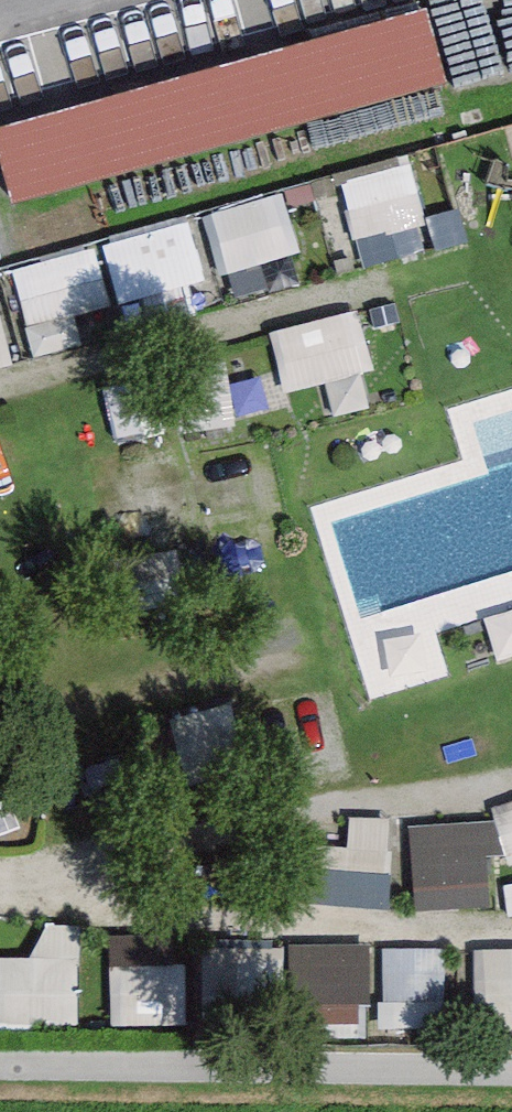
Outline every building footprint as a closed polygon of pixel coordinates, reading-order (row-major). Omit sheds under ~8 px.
[(15,198),(438,80),(420,14),(0,130),(0,144),(15,198)] [(358,241),(427,236),(422,168),(354,173),(358,241)] [(225,271),(304,256),(293,197),(213,213),(225,271)] [(196,219),(108,244),(126,305),(214,280),(196,219)] [(293,393),(380,369),(362,307),(276,331),(293,393)] [(182,373),(186,428),(238,425),(234,369),(182,373)] [(397,900),(393,815),(354,817),(355,844),(314,846),(317,903),(397,900)] [(416,824),(421,908),(504,903),(499,819),(416,824)] [(0,956),(0,1024),(84,1026),(86,928),(45,927),(45,957),(0,956)] [(300,944),(300,1014),(370,1014),(371,944),(300,944)] [(449,1009),(446,948),(392,951),(396,1013),(449,1009)] [(481,948),(480,1035),(511,1035),(511,949),(481,948)] [(119,972),(121,1022),(185,1020),(183,970),(119,972)]
